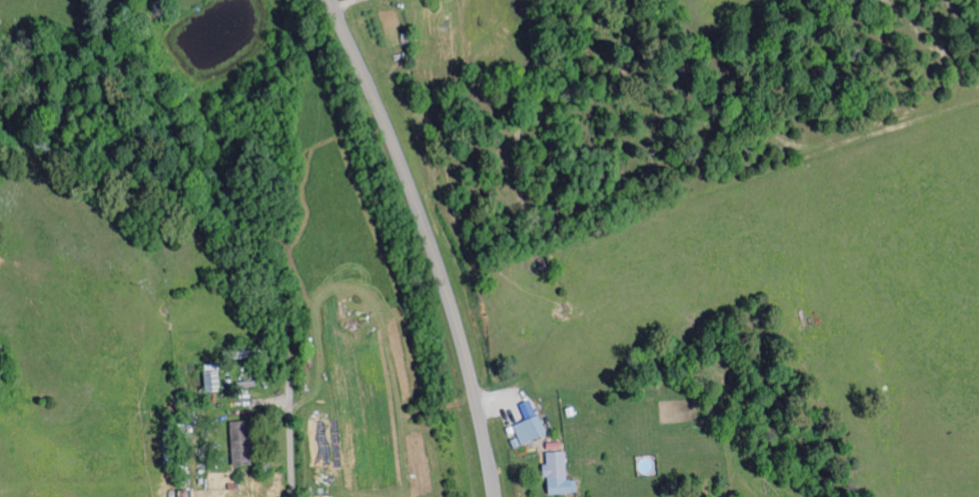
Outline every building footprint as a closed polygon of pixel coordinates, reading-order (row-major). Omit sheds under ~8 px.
[(222,391),(221,370),(209,371),(210,392),(222,391)] [(523,445),(549,434),(533,399),(521,405),(528,420),(515,426),(523,445)] [(234,465),(254,465),(252,421),(233,421),(234,465)] [(551,495),(579,493),(579,480),(569,480),(568,451),(548,452),(549,464),(545,464),(545,478),(550,478),(551,495)]
